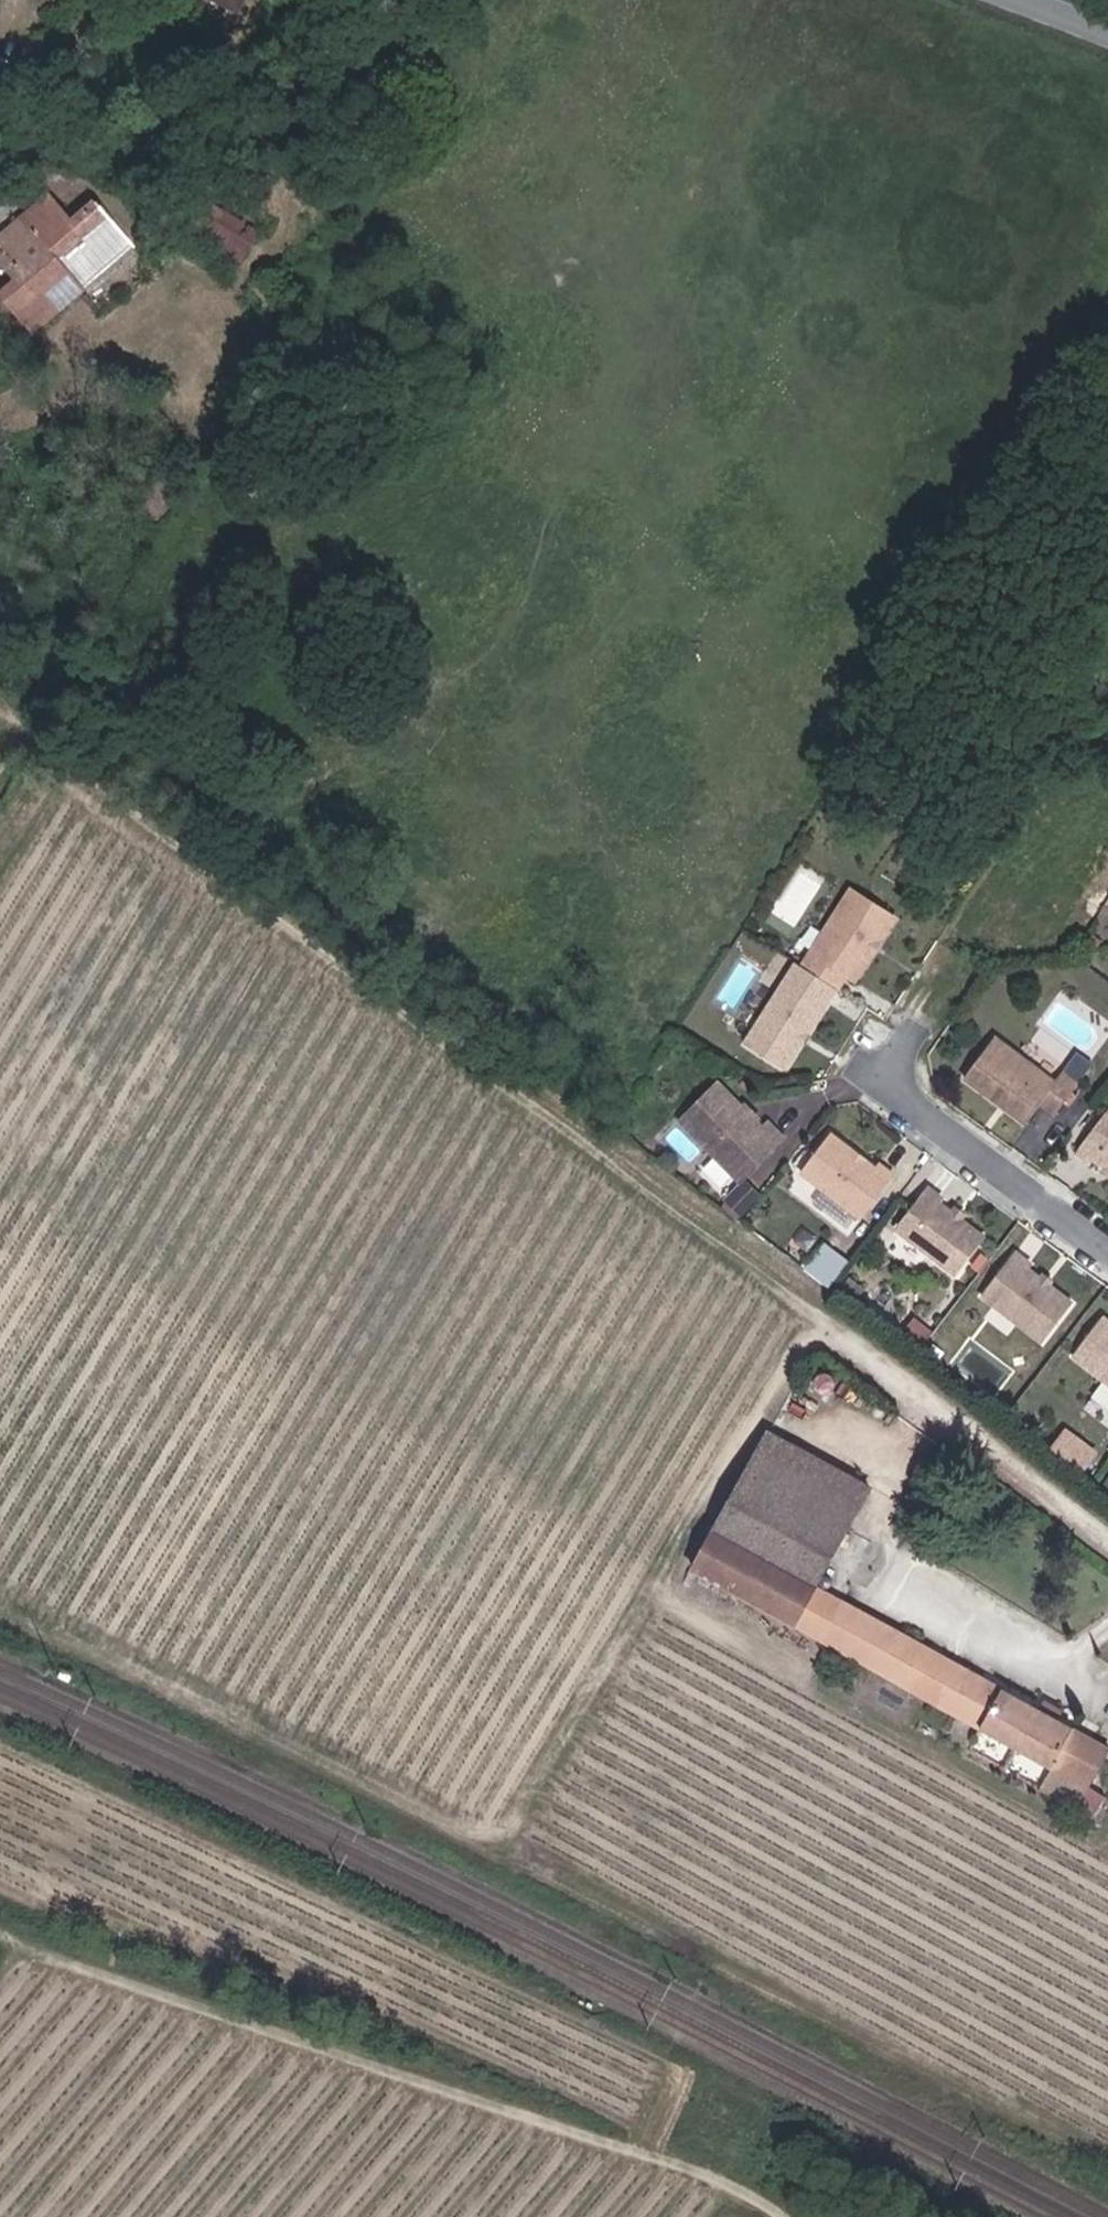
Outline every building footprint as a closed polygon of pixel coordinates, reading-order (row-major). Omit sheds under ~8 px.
[(0,231),(0,240),(28,267),(12,282),(43,314),(88,269),(55,236),(81,211),(51,181),(0,231)] [(209,224),(220,203),(202,193),(191,214),(209,224)] [(249,218),(220,203),(209,224),(238,240),(249,218)] [(0,297),(0,323),(2,324),(12,304),(0,297)] [(812,960),(845,983),(854,971),(863,977),(903,913),(861,887),(812,960)] [(812,960),(806,956),(752,1039),(793,1064),(845,983),(812,960)] [(977,1075),(1036,1122),(1052,1101),(1067,1114),(1091,1084),(1075,1071),(1067,1082),(1008,1035),(977,1075)] [(689,1115),(752,1170),(791,1126),(777,1113),(772,1119),(724,1075),(689,1115)] [(1081,1151),(1097,1163),(1103,1158),(1107,1162),(1107,1115),(1081,1151)] [(806,1164),(867,1207),(898,1166),(885,1155),(882,1158),(834,1124),(806,1164)] [(899,1223),(960,1270),(988,1233),(943,1198),(946,1193),(931,1183),(899,1223)] [(821,1191),(813,1203),(851,1228),(859,1216),(821,1191)] [(806,1268),(831,1285),(850,1257),(825,1240),(806,1268)] [(988,1293),(1050,1337),(1079,1299),(1032,1265),(1036,1260),(1021,1249),(988,1293)] [(1107,1376),(1107,1323),(1082,1356),(1107,1376)] [(1066,1427),(1054,1449),(1090,1468),(1101,1445),(1066,1427)] [(754,1470),(853,1525),(869,1498),(770,1442),(754,1470)] [(828,1554),(834,1558),(853,1525),(754,1470),(735,1502),(828,1554)] [(828,1554),(735,1502),(722,1525),(815,1576),(828,1554)] [(815,1576),(722,1525),(699,1563),(944,1703),(1089,1785),(1107,1756),(1107,1739),(815,1576)]
